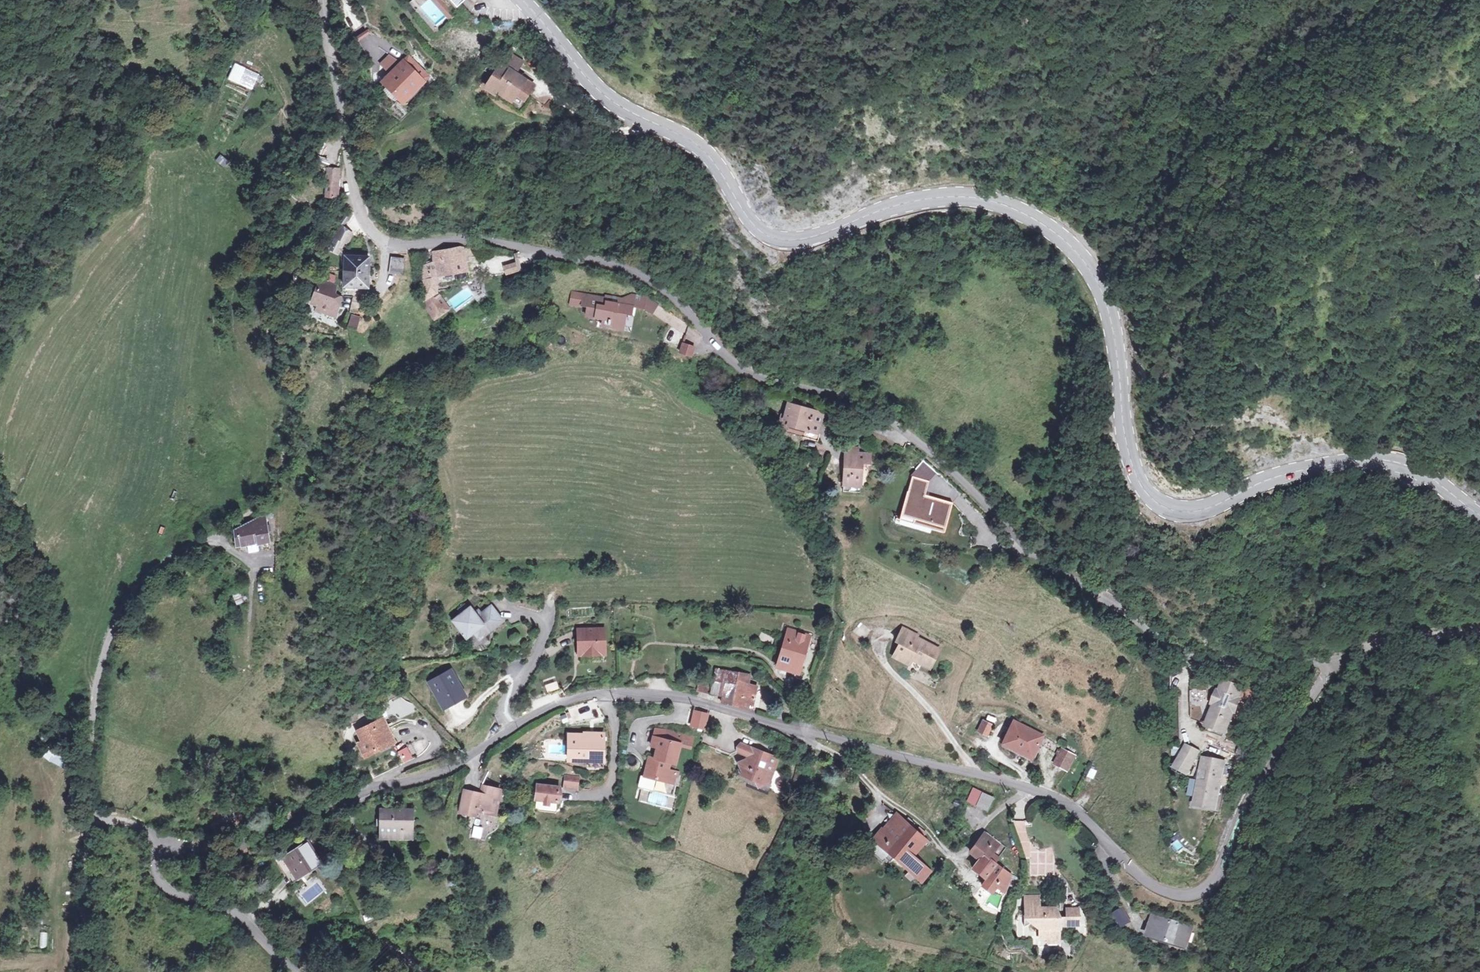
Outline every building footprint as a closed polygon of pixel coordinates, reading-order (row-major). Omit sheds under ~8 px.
[(434,0),(419,0),(424,5),(428,2),(449,25),(453,21),(434,0)] [(456,9),(466,0),(448,0),(456,9)] [(388,72),(397,59),(387,53),(379,66),(388,72)] [(408,55),(380,87),(400,108),(431,76),(408,55)] [(530,86),(512,75),(520,63),(507,55),(484,91),(494,98),(497,93),(518,106),(530,86)] [(232,65),(228,82),(254,90),(259,72),(232,65)] [(213,139),(223,143),(229,131),(218,126),(213,139)] [(224,168),(229,161),(219,155),(215,162),(224,168)] [(325,172),(323,182),(333,184),(335,173),(325,172)] [(321,200),(331,202),(333,184),(323,182),(321,200)] [(333,256),(338,246),(344,249),(348,239),(333,232),(326,253),(333,256)] [(426,307),(425,311),(436,324),(448,315),(434,297),(435,280),(462,275),(458,251),(430,256),(431,266),(420,269),(424,304),(426,307)] [(338,275),(343,275),(343,290),(366,290),(365,261),(342,260),(342,271),(338,270),(338,275)] [(401,264),(387,262),(385,271),(384,276),(399,279),(401,264)] [(504,276),(520,272),(518,262),(502,265),(504,276)] [(336,289),(316,282),(309,304),(315,306),(313,312),(334,320),(339,302),(333,300),(336,289)] [(467,288),(448,299),(455,311),(475,299),(467,288)] [(610,335),(623,336),(623,323),(634,324),(635,315),(606,312),(606,308),(583,306),(582,319),(588,319),(588,326),(610,329),(610,335)] [(356,330),(360,317),(351,314),(347,328),(356,330)] [(680,343),(679,356),(693,357),(694,345),(680,343)] [(802,435),(813,438),(818,417),(784,410),(781,421),(777,420),(775,432),(784,434),(785,431),(802,435)] [(813,438),(802,435),(799,443),(814,447),(816,438),(813,438)] [(853,465),(853,457),(853,452),(841,452),(841,465),(853,465)] [(867,457),(853,457),(853,465),(841,465),(841,490),(858,490),(858,467),(867,466),(867,457)] [(931,519),(945,523),(949,505),(922,497),(926,483),(908,478),(896,521),(910,525),(912,521),(929,526),(931,519)] [(266,523),(262,523),(262,515),(245,525),(237,526),(233,530),(235,544),(255,541),(256,543),(267,542),(266,523)] [(248,601),(245,591),(233,595),(236,604),(248,601)] [(467,603),(450,617),(458,626),(464,634),(476,624),(482,631),(500,616),(488,602),(478,610),(475,613),(472,609),(467,603)] [(600,624),(574,625),(575,650),(602,649),(600,624)] [(792,659),(800,661),(808,635),(786,628),(777,663),(790,667),(792,659)] [(911,661),(928,668),(937,650),(914,639),(915,637),(899,630),(893,643),(898,645),(891,659),(908,667),(911,661)] [(792,659),(790,667),(803,670),(804,662),(800,661),(792,659)] [(430,678),(428,679),(442,703),(463,691),(449,667),(446,669),(456,687),(441,695),(430,678)] [(712,668),(712,673),(704,671),(701,690),(720,694),(719,700),(752,708),(755,685),(744,682),(744,674),(712,668)] [(456,687),(446,669),(430,678),(441,695),(456,687)] [(552,671),(538,676),(543,690),(556,685),(552,671)] [(1211,716),(1205,731),(1222,738),(1229,722),(1225,721),(1228,713),(1233,715),(1238,701),(1235,700),(1238,691),(1222,684),(1218,694),(1216,693),(1210,706),(1207,705),(1204,714),(1211,716)] [(689,726),(704,730),(708,714),(693,710),(689,726)] [(1211,716),(1204,714),(1198,728),(1205,731),(1211,716)] [(378,749),(376,744),(392,736),(383,717),(359,728),(363,738),(358,740),(365,754),(378,749)] [(983,720),(977,733),(982,736),(988,738),(993,725),(983,720)] [(1028,747),(1037,752),(1045,735),(1013,720),(1002,747),(1023,758),(1028,747)] [(598,755),(598,746),(604,746),(603,732),(568,732),(568,758),(588,758),(588,755),(598,755)] [(649,743),(655,744),(653,755),(647,754),(643,774),(664,778),(667,766),(668,759),(674,760),(678,739),(651,734),(649,743)] [(746,755),(749,747),(738,743),(735,751),(746,755)] [(1186,745),(1174,771),(1190,779),(1203,753),(1186,745)] [(776,757),(749,747),(746,755),(745,759),(737,763),(740,769),(738,774),(755,782),(762,779),(768,781),(776,757)] [(1033,761),(1037,752),(1028,747),(1023,758),(1033,761)] [(1061,748),(1054,766),(1060,769),(1069,774),(1077,756),(1061,748)] [(45,750),(42,757),(60,767),(64,760),(45,750)] [(1197,783),(1195,792),(1197,792),(1196,801),(1204,809),(1212,811),(1216,791),(1220,792),(1221,784),(1215,783),(1216,775),(1219,776),(1221,766),(1203,762),(1201,774),(1207,775),(1205,784),(1197,783)] [(667,766),(664,778),(672,780),(674,771),(676,772),(677,768),(667,766)] [(1086,776),(1093,779),(1097,771),(1091,767),(1086,776)] [(577,776),(564,774),(563,786),(577,788),(577,776)] [(477,809),(478,805),(496,809),(501,784),(484,779),(482,787),(466,783),(461,805),(477,809)] [(558,786),(536,784),(535,799),(557,801),(558,786)] [(986,791),(979,802),(990,808),(996,797),(986,791)] [(535,799),(531,798),(536,807),(539,810),(556,812),(557,801),(535,799)] [(906,864),(917,852),(927,841),(930,844),(934,840),(930,836),(928,838),(926,835),(928,833),(922,827),(918,830),(914,826),(917,823),(912,819),(909,822),(899,814),(887,827),(884,825),(873,836),(906,864)] [(410,838),(412,824),(383,822),(381,845),(407,848),(407,839),(410,838)] [(481,839),(482,827),(473,826),(472,838),(481,839)] [(986,831),(971,849),(982,859),(986,854),(994,860),(998,855),(995,851),(1001,843),(986,831)] [(1185,837),(1172,843),(1177,854),(1190,848),(1185,837)] [(288,855),(296,871),(316,859),(307,842),(288,855)] [(1047,864),(1053,864),(1053,849),(1032,849),(1033,877),(1047,876),(1047,864)] [(917,852),(906,864),(922,878),(933,867),(917,852)] [(982,859),(975,867),(986,877),(981,883),(990,890),(995,884),(1003,891),(1011,874),(1006,870),(1010,865),(1006,862),(1002,867),(994,860),(986,854),(982,859)] [(1035,894),(1022,894),(1021,904),(1035,904),(1035,894)] [(1035,927),(1035,936),(1043,937),(1043,941),(1053,941),(1054,927),(1055,927),(1056,916),(1050,916),(1053,911),(1053,908),(1051,906),(1047,906),(1043,908),(1040,908),(1040,906),(1035,905),(1035,904),(1021,904),(1021,912),(1020,912),(1019,924),(1027,920),(1035,927)] [(1116,905),(1105,910),(1112,924),(1122,919),(1116,905)] [(1074,907),(1063,907),(1063,923),(1074,923),(1074,907)] [(1175,942),(1179,932),(1145,917),(1137,935),(1167,949),(1171,940),(1175,942)] [(90,946),(90,956),(102,955),(102,946),(90,946)] [(103,955),(102,955),(90,956),(89,956),(89,967),(103,967),(103,955)]
